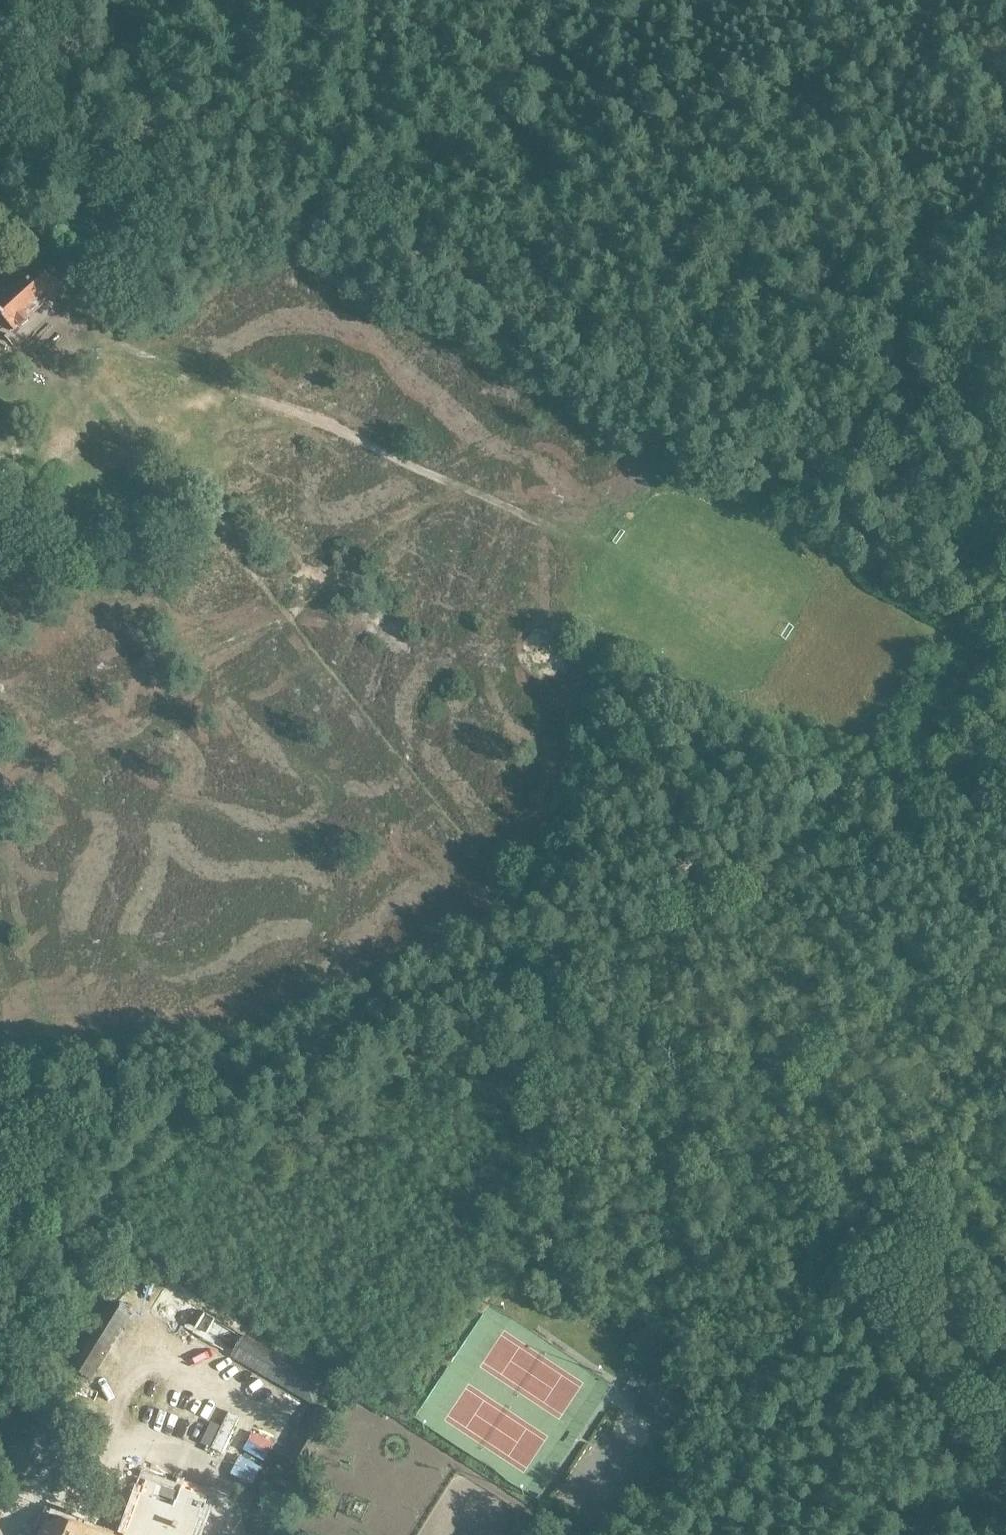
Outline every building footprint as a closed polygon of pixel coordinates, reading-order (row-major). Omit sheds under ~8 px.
[(4,287),(2,284),(0,286),(0,328),(5,324),(8,327),(10,324),(15,329),(66,283),(40,254),(4,287)] [(166,1290),(153,1311),(315,1406),(329,1384),(166,1290)] [(92,1381),(132,1317),(134,1314),(111,1300),(110,1303),(71,1368),(92,1381)] [(519,1484),(544,1478),(531,1421),(505,1427),(498,1400),(468,1407),(480,1459),(501,1454),(505,1471),(516,1469),(519,1484)] [(305,1470),(339,1416),(319,1404),(285,1458),(305,1470)] [(142,1497),(128,1534),(194,1534),(207,1499),(182,1490),(175,1509),(171,1507),(176,1493),(158,1487),(159,1485),(148,1482),(142,1497)] [(66,1527),(63,1526),(60,1527),(56,1528),(52,1531),(50,1532),(48,1534),(89,1534),(66,1527)]
